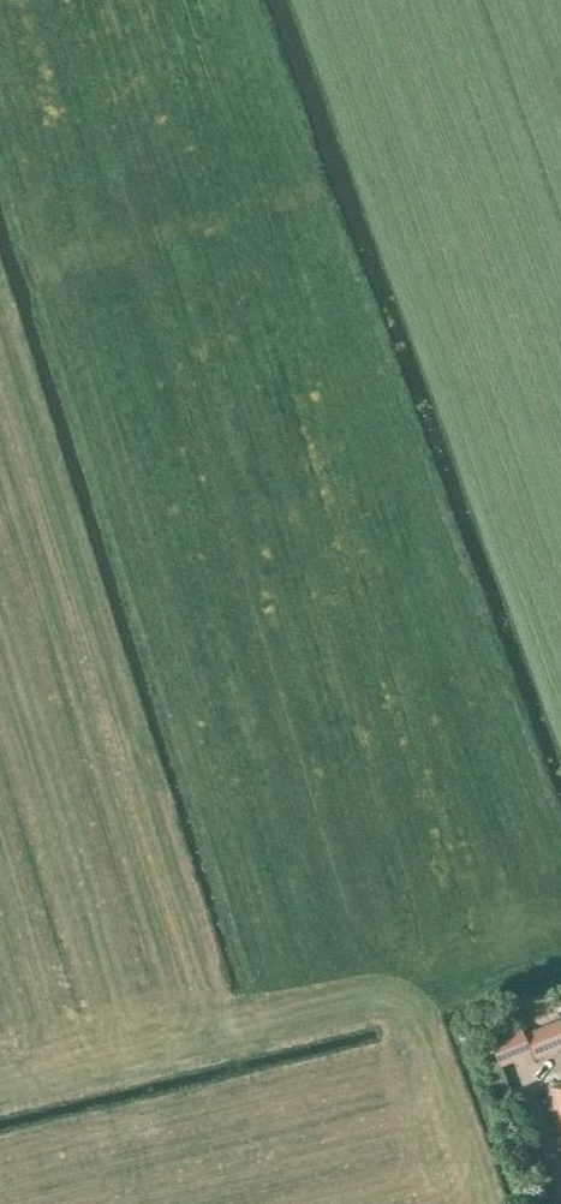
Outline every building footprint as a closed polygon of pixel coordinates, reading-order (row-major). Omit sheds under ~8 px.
[(525,1036),(535,1061),(560,1050),(560,1022),(525,1036)] [(560,1113),(560,1084),(552,1088),(560,1113)]
